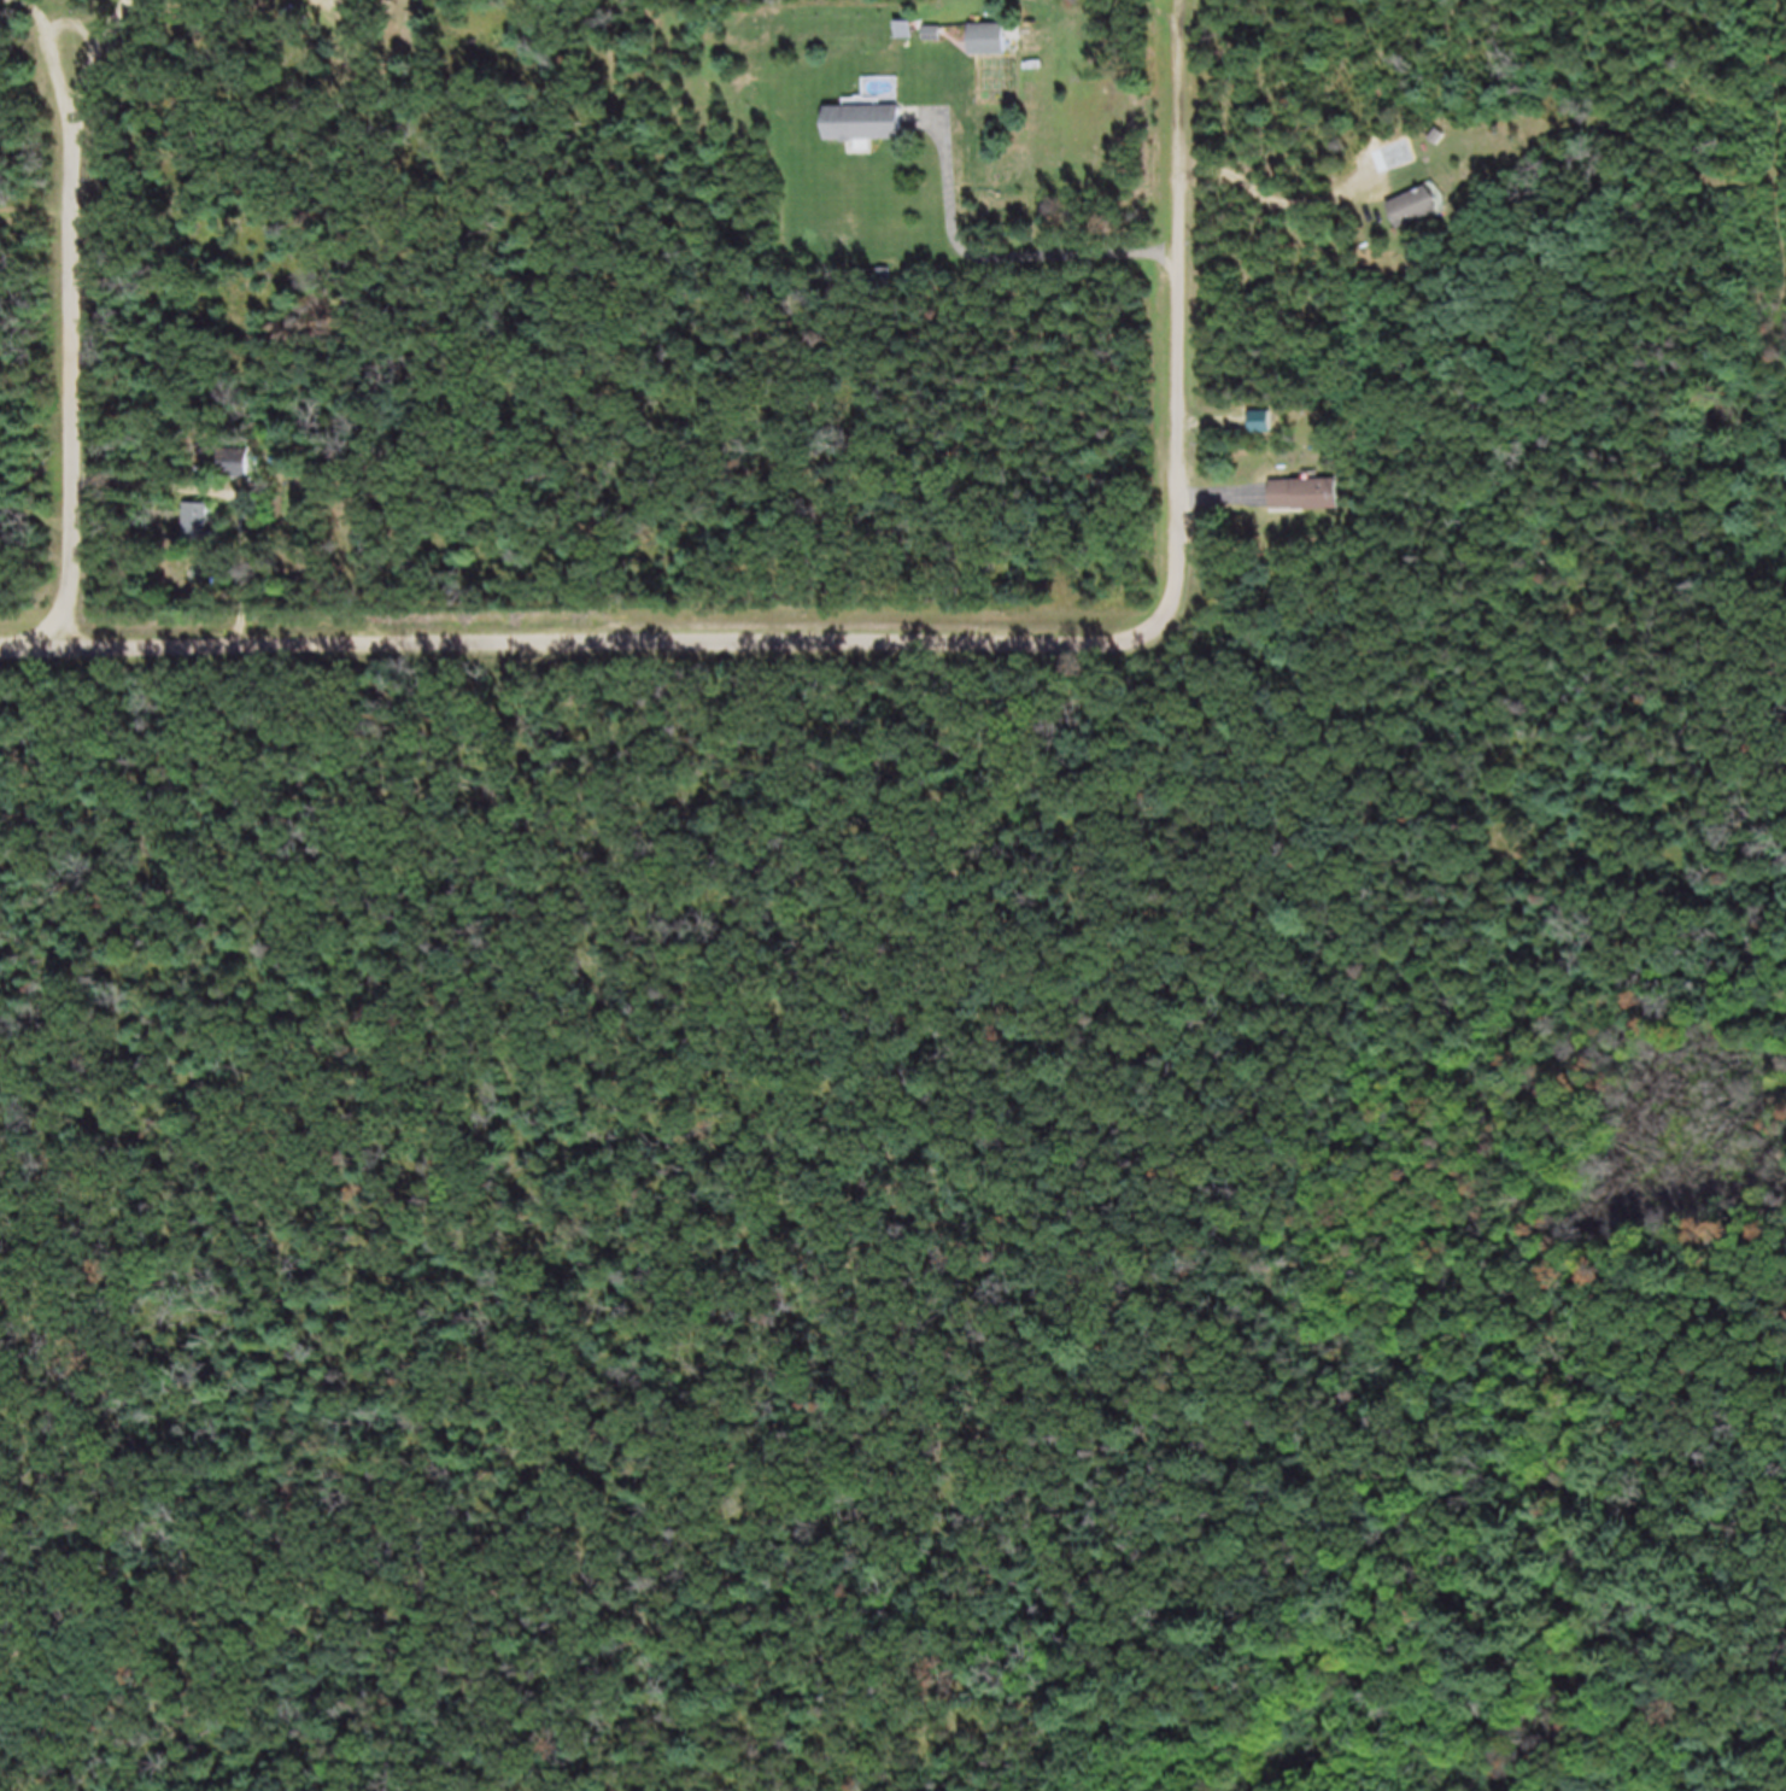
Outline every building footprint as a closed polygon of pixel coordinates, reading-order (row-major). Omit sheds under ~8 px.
[(978,21),(979,55),(1017,53),(1015,19),(978,21)] [(838,105),(838,141),(915,140),(915,105),(838,105)] [(1398,165),(1424,157),(1417,135),(1390,144),(1398,165)] [(1398,177),(1423,169),(1417,150),(1391,159),(1398,177)] [(1409,226),(1454,209),(1444,181),(1398,198),(1409,226)] [(1453,224),(1444,197),(1400,213),(1410,239),(1453,224)] [(250,489),(258,470),(231,459),(223,478),(250,489)] [(1304,507),(1304,478),(1351,476),(1351,507),(1304,507)] [(1278,478),(1278,507),(1304,507),(1304,478),(1278,478)] [(200,513),(193,533),(209,539),(216,519),(200,513)]
